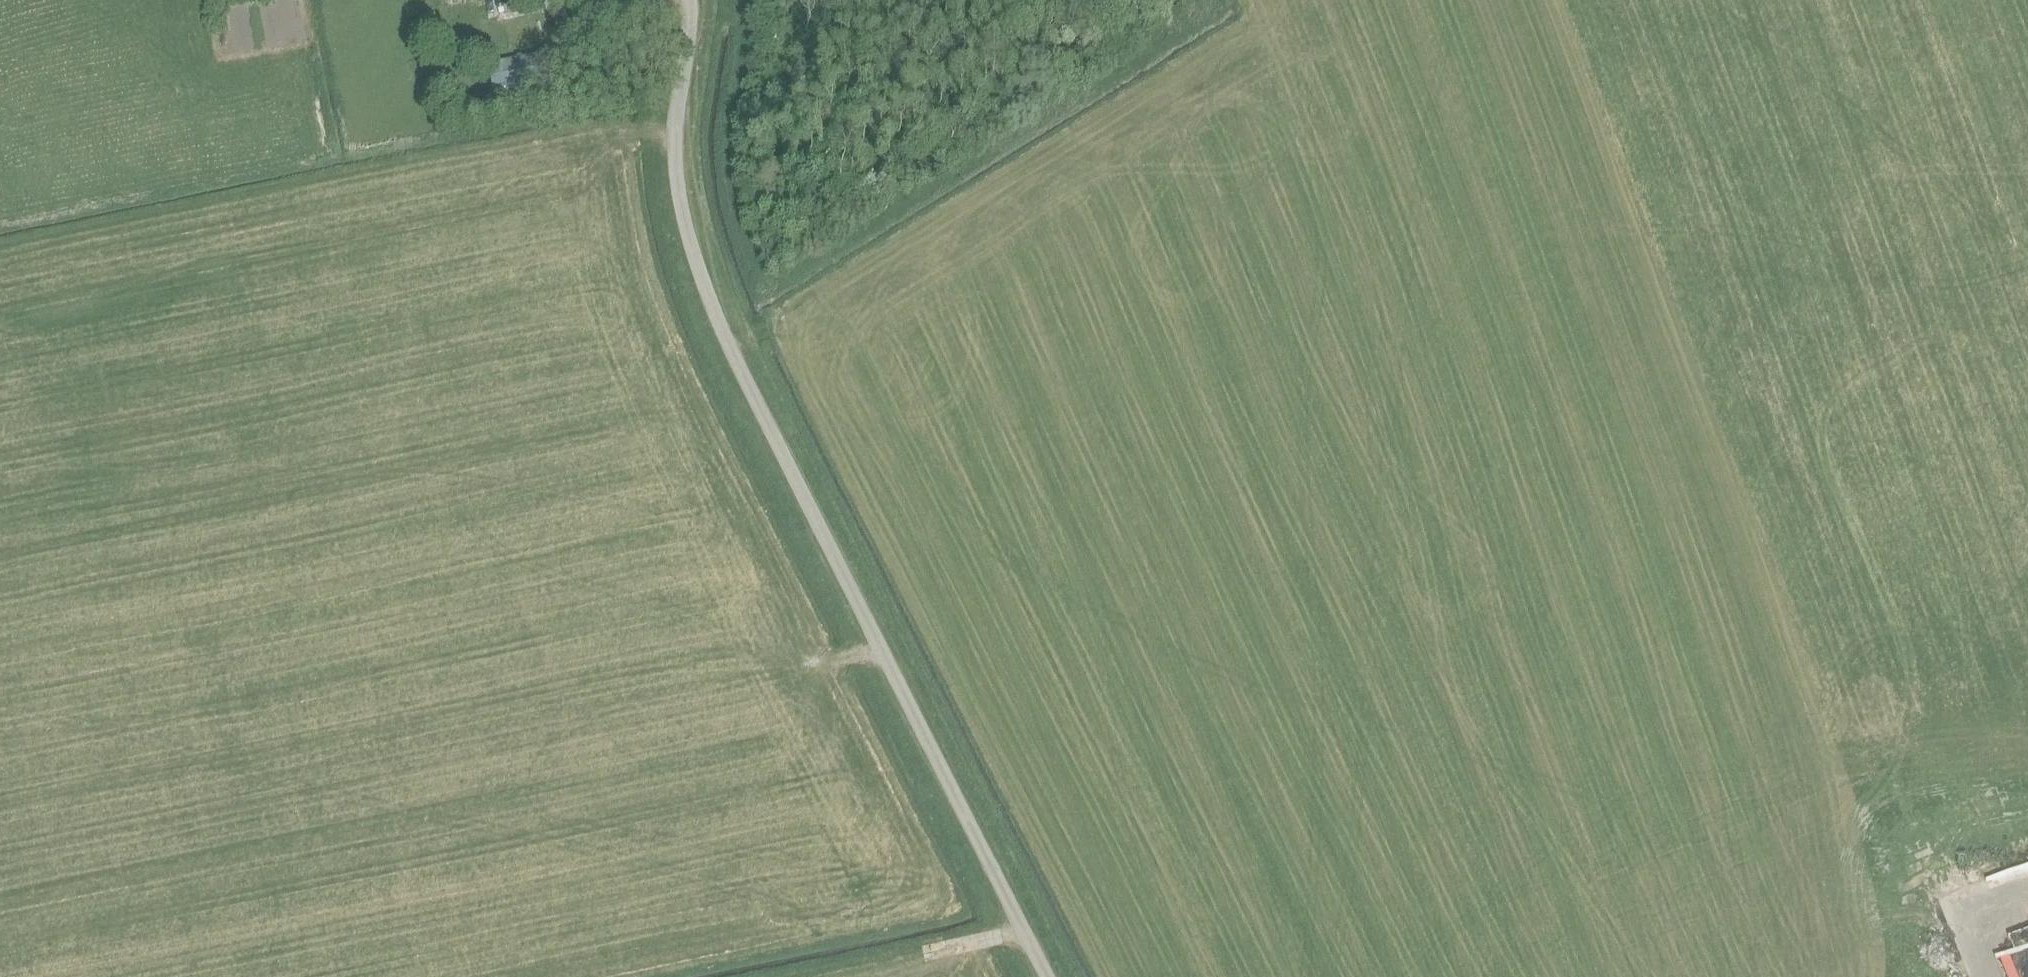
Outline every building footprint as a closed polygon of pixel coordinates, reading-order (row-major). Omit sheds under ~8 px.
[(536,58),(489,67),(493,92),(553,81),(548,53),(535,55),(536,58)] [(2004,949),(2013,976),(2027,976),(2027,941),(2004,949)]
